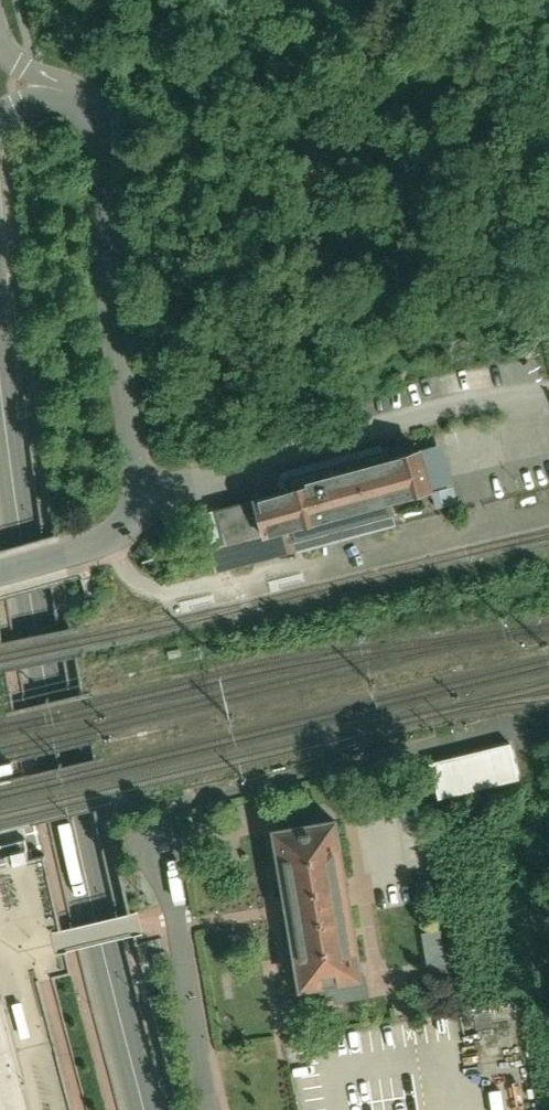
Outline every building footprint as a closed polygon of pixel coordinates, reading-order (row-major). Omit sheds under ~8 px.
[(228,504),(242,552),(439,499),(426,450),(228,504)] [(517,778),(508,740),(427,760),(436,798),(517,778)] [(0,761),(0,772),(14,770),(13,764),(12,759),(0,761)] [(372,979),(344,811),(265,824),(293,992),(372,979)] [(26,849),(11,852),(12,857),(13,862),(28,859),(27,854),(26,849)]
